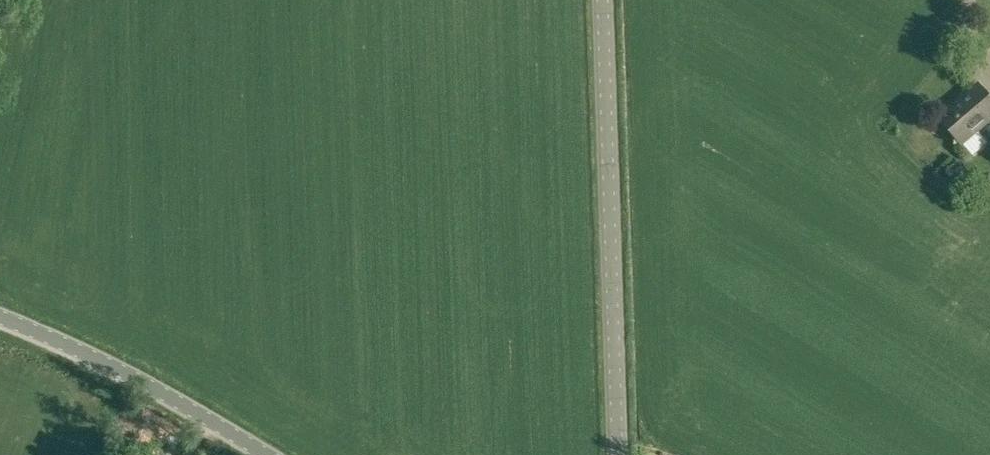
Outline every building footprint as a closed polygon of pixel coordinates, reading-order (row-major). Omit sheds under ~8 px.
[(939,120),(962,146),(989,121),(989,99),(979,86),(939,120)]
